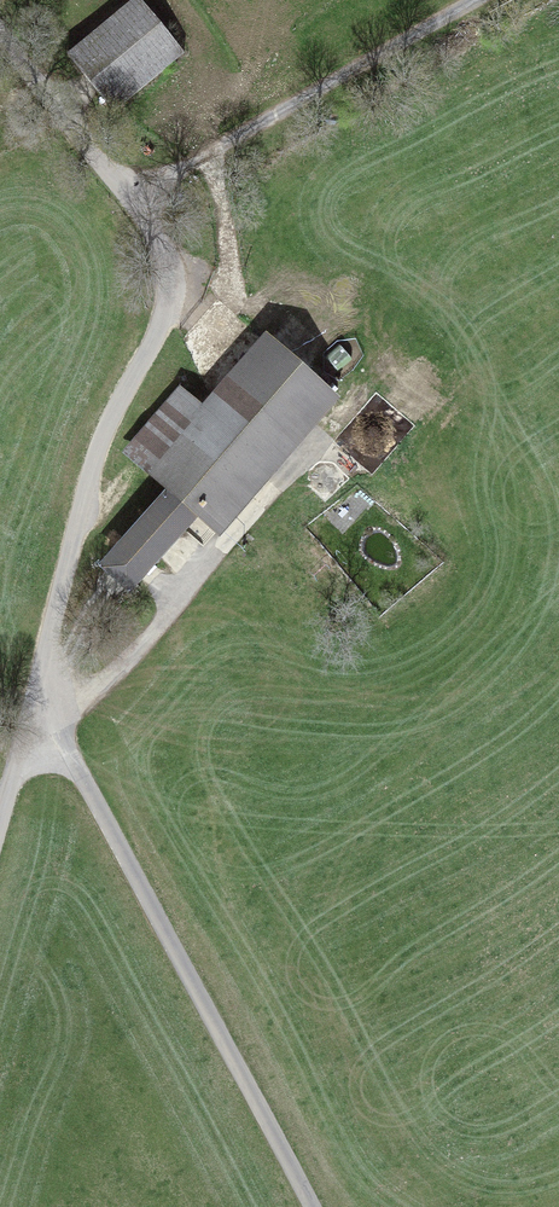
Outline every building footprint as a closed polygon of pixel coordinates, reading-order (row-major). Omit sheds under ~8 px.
[(75,45),(125,103),(188,50),(145,0),(128,0),(75,45)] [(269,341),(152,479),(169,499),(103,568),(143,612),(349,405),(269,341)]
